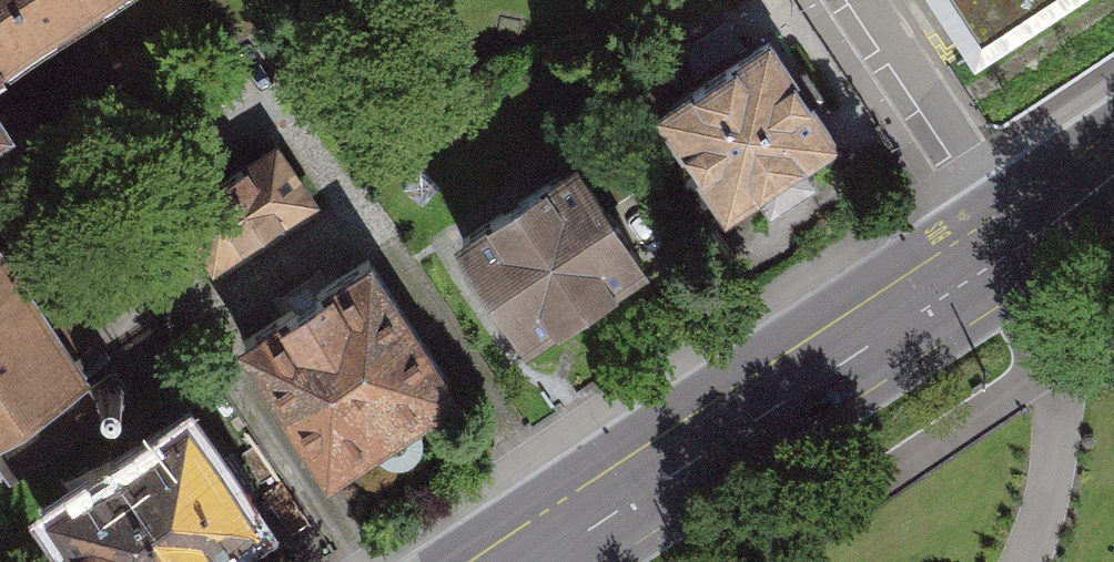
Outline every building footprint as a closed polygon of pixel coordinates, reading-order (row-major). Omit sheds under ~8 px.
[(136,0),(0,0),(0,91),(136,0)] [(952,67),(1054,0),(920,0),(911,6),(929,34),(952,67)] [(661,106),(731,213),(761,194),(770,208),(820,176),(810,160),(845,138),(775,32),(661,106)] [(454,229),(526,340),(560,318),(562,320),(622,282),(620,280),(653,259),(581,148),(454,229)] [(165,250),(206,313),(310,248),(271,184),(165,250)] [(71,413),(147,369),(62,235),(0,271),(0,306),(71,413)] [(238,335),(326,474),(462,388),(373,249),(238,335)] [(71,413),(0,306),(0,456),(71,413)] [(88,561),(198,561),(222,546),(219,542),(263,514),(193,407),(48,501),(88,561)]
